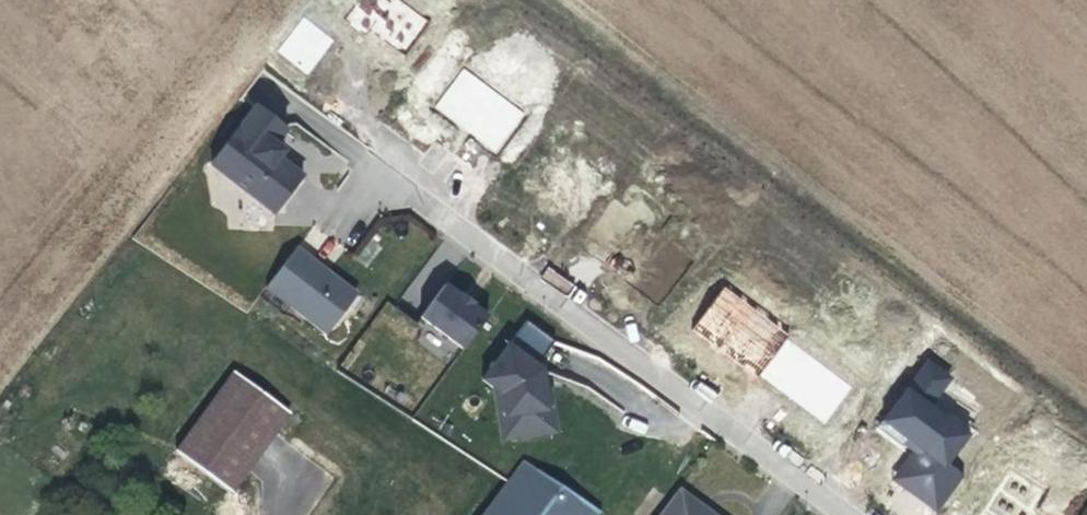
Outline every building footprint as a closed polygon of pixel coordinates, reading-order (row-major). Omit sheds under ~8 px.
[(348,16),(403,54),(425,22),(393,0),(359,0),(348,16)] [(304,16),(276,52),(308,76),(335,40),(304,16)] [(461,68),(432,109),(497,153),(525,112),(461,68)] [(279,139),(290,125),(261,101),(214,160),(276,209),(306,172),(282,153),(287,146),(279,139)] [(293,298),(290,303),(289,305),(326,331),(328,328),(356,293),(343,282),(344,280),(327,266),(326,268),(308,256),(311,254),(296,243),(269,278),(293,298)] [(327,266),(311,254),(308,256),(326,268),(327,266)] [(549,266),(541,275),(566,295),(574,286),(549,266)] [(289,305),(290,303),(293,298),(269,278),(264,285),(289,305)] [(343,282),(356,293),(358,290),(344,280),(343,282)] [(421,315),(463,348),(488,314),(473,303),(475,301),(462,292),(460,294),(446,283),(421,315)] [(691,331),(757,376),(789,330),(723,285),(691,331)] [(498,440),(547,433),(542,388),(540,370),(535,366),(553,342),(525,321),(481,379),(492,387),(501,394),(504,427),(497,427),(498,440)] [(829,421),(852,382),(782,341),(759,381),(829,421)] [(890,479),(938,512),(964,473),(951,464),(974,429),(936,403),(954,375),(926,356),(877,429),(910,451),(890,479)] [(230,497),(289,417),(232,376),(174,456),(230,497)] [(492,387),(497,427),(504,427),(501,394),(492,387)] [(553,433),(553,430),(547,387),(542,388),(547,433),(551,433),(553,433)] [(599,507),(522,455),(505,480),(479,514),(594,514),(599,507)] [(678,487),(674,492),(703,514),(704,514),(708,510),(678,487)] [(658,514),(703,514),(674,492),(658,514)]
